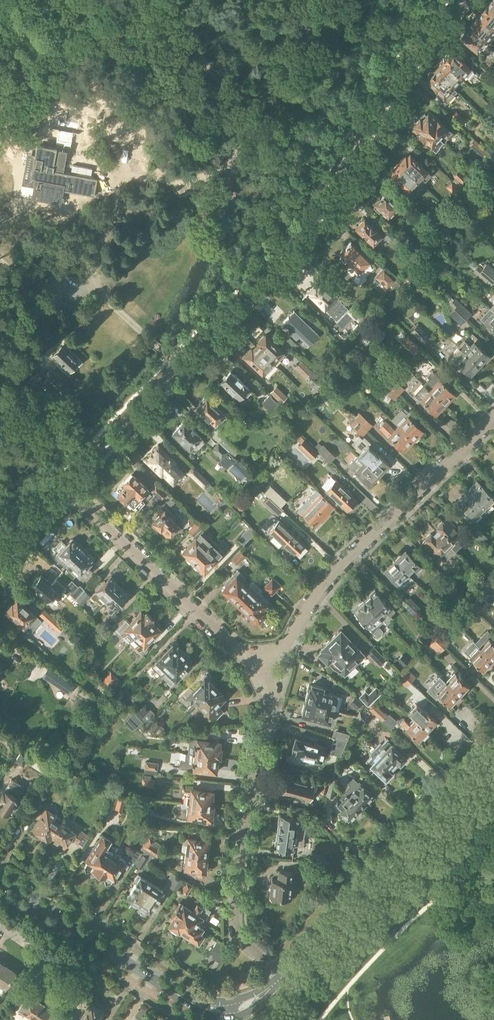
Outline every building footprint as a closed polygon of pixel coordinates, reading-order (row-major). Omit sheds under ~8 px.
[(487,4),(485,4),(482,6),(481,9),(482,10),(478,15),(493,28),(493,10),(487,4)] [(478,15),(476,15),(474,16),(473,19),(473,21),(470,25),(469,25),(486,39),(493,30),(493,28),(478,15)] [(477,51),(486,39),(469,25),(467,26),(465,27),(463,30),(464,31),(460,37),(477,51)] [(473,71),(469,68),(470,67),(452,51),(450,54),(448,53),(445,53),(444,55),(443,56),(443,58),(444,61),(461,77),(464,74),(468,77),(473,71)] [(452,86),(461,77),(444,61),(435,70),(452,86)] [(452,86),(435,70),(432,70),(429,71),(428,72),(428,75),(429,77),(426,80),(443,96),(448,100),(457,90),(452,86)] [(487,71),(483,76),(493,86),(493,77),(487,71)] [(419,119),(443,141),(448,136),(449,137),(452,133),(429,111),(426,115),(425,113),(419,119)] [(456,111),(451,117),(460,125),(465,119),(456,111)] [(439,146),(443,141),(419,119),(414,124),(416,126),(413,129),(436,151),(439,147),(439,146)] [(483,157),(488,152),(474,139),(470,144),(483,157)] [(53,170),(56,153),(36,149),(30,180),(39,182),(37,194),(57,198),(59,188),(94,194),(97,178),(64,172),(64,169),(57,167),(56,170),(53,170)] [(399,163),(417,180),(418,179),(422,184),(431,174),(410,155),(407,158),(405,156),(399,163)] [(489,165),(484,160),(480,165),(485,170),(489,165)] [(409,189),(417,180),(399,163),(393,169),(394,170),(391,173),(407,188),(400,194),(409,203),(415,196),(409,189)] [(463,184),(468,179),(459,170),(453,176),(455,178),(452,181),(460,189),(464,185),(463,184)] [(460,189),(452,181),(446,186),(456,196),(462,190),(460,189)] [(399,205),(385,192),(374,203),(388,216),(399,205)] [(364,219),(356,227),(373,243),(381,235),(380,234),(381,233),(376,228),(375,229),(364,219)] [(384,227),(380,231),(389,240),(393,236),(384,227)] [(346,248),(341,253),(343,255),(341,257),(345,262),(347,260),(360,272),(371,261),(351,242),(346,247),(346,248)] [(478,266),(472,260),(468,264),(474,270),(490,285),(493,280),(493,279),(483,269),(482,269),(478,266)] [(487,264),(483,269),(493,279),(493,270),(487,264)] [(399,283),(395,279),(384,268),(376,277),(387,288),(388,287),(392,290),(399,283)] [(411,281),(416,274),(411,271),(406,277),(411,281)] [(338,299),(335,296),(322,283),(318,287),(315,285),(310,291),(312,293),(311,294),(324,307),(328,310),(330,308),(333,312),(340,305),(336,301),(338,299)] [(454,308),(466,319),(471,314),(454,298),(450,303),(455,307),(454,308)] [(359,320),(363,315),(354,306),(349,311),(359,320)] [(463,323),(466,319),(454,308),(450,312),(463,323)] [(294,311),(283,322),(291,329),(288,331),(289,332),(290,332),(296,338),(300,334),(309,343),(318,333),(294,311)] [(488,316),(487,315),(486,315),(482,311),(478,315),(488,324),(487,325),(493,331),(493,312),(493,311),(488,316)] [(424,343),(425,342),(430,337),(417,325),(411,331),(424,343)] [(78,362),(63,347),(73,337),(68,332),(58,343),(62,346),(53,355),(70,370),(78,362)] [(465,339),(459,345),(481,365),(486,360),(485,359),(489,355),(485,352),(486,351),(478,344),(481,341),(473,333),(466,340),(465,339)] [(256,346),(272,361),(283,351),(265,334),(258,341),(259,342),(256,346)] [(414,353),(420,347),(407,335),(401,341),(414,353)] [(459,345),(450,354),(454,359),(456,360),(460,364),(459,364),(466,371),(467,371),(471,374),(474,370),(475,371),(481,365),(459,345)] [(262,372),(272,361),(256,346),(252,349),(252,348),(245,355),(262,372)] [(306,377),(309,375),(312,371),(301,361),(295,367),(306,377)] [(66,383),(54,372),(55,372),(51,369),(45,374),(49,378),(51,375),(63,387),(66,383)] [(309,375),(314,380),(320,374),(315,369),(312,371),(309,375)] [(26,393),(34,385),(43,376),(37,370),(28,379),(28,380),(17,392),(30,405),(34,401),(26,393)] [(221,380),(221,381),(239,397),(243,392),(247,396),(252,391),(248,387),(247,388),(238,380),(239,379),(235,375),(234,376),(230,371),(227,375),(226,374),(220,379),(221,380)] [(444,383),(445,382),(433,371),(427,377),(429,379),(424,384),(446,404),(451,399),(450,398),(454,394),(451,391),(452,390),(444,383)] [(399,394),(400,394),(404,389),(392,377),(387,383),(399,394)] [(394,399),(399,394),(387,383),(383,388),(394,399)] [(440,410),(446,404),(424,384),(419,389),(414,394),(420,400),(421,399),(424,402),(423,403),(432,411),(433,410),(435,413),(439,409),(440,410)] [(281,403),(288,397),(277,386),(270,392),(281,403)] [(271,412),(279,404),(269,395),(261,403),(271,412)] [(201,411),(217,426),(221,422),(223,424),(225,424),(227,424),(228,423),(229,422),(229,420),(228,417),(206,397),(205,396),(200,402),(201,403),(197,407),(202,411),(201,411)] [(418,434),(422,430),(418,427),(419,427),(412,419),(414,417),(409,411),(406,414),(401,410),(392,420),(398,426),(414,441),(419,435),(418,434)] [(368,430),(372,425),(361,414),(356,419),(368,430)] [(363,435),(368,430),(356,419),(351,424),(363,435)] [(184,420),(172,432),(178,438),(183,443),(184,443),(193,453),(205,441),(195,431),(190,426),(184,420)] [(414,441),(398,426),(395,429),(386,421),(379,427),(389,436),(392,438),(391,439),(400,447),(401,447),(403,449),(407,445),(408,446),(414,441)] [(219,441),(235,456),(240,451),(236,448),(237,447),(224,436),(219,441)] [(312,460),(319,453),(305,439),(298,446),(312,460)] [(231,461),(234,458),(218,442),(212,449),(221,458),(218,461),(226,469),(232,463),(231,461)] [(353,450),(357,454),(364,460),(379,474),(389,464),(374,450),(376,448),(372,445),(371,447),(367,444),(361,450),(357,446),(353,450)] [(318,450),(331,461),(335,456),(323,445),(318,450)] [(163,472),(173,482),(183,472),(173,463),(174,461),(158,446),(146,459),(162,474),(163,472)] [(379,474),(364,460),(357,454),(348,464),(370,484),(379,474)] [(204,486),(208,482),(193,468),(189,472),(204,486)] [(146,487),(133,474),(125,482),(124,482),(117,489),(120,491),(119,492),(133,505),(134,505),(138,509),(153,493),(146,487)] [(328,493),(324,497),(334,506),(338,502),(348,511),(352,506),(353,508),(358,503),(356,501),(357,500),(336,480),(326,490),(328,493)] [(492,496),(477,480),(466,490),(485,510),(493,502),(493,494),(492,496)] [(167,492),(158,483),(152,490),(155,493),(151,497),(157,503),(167,492)] [(271,486),(265,492),(269,497),(280,507),(286,500),(271,486)] [(317,490),(297,510),(302,515),(315,527),(320,521),(322,522),(330,513),(329,512),(334,506),(324,497),(322,494),(317,490)] [(475,521),(485,510),(466,490),(456,501),(475,521)] [(171,506),(175,501),(168,494),(163,499),(171,506)] [(278,515),(283,510),(280,507),(269,497),(264,502),(278,515)] [(229,502),(227,500),(225,498),(219,505),(223,509),(229,502)] [(173,514),(167,507),(153,521),(159,527),(160,526),(169,535),(179,525),(179,524),(183,519),(175,512),(173,514)] [(454,525),(458,521),(453,515),(448,520),(447,518),(444,522),(442,520),(437,525),(439,527),(436,531),(448,543),(455,550),(461,545),(455,539),(459,535),(454,530),(456,527),(454,525)] [(275,523),(268,529),(269,531),(272,534),(273,534),(295,555),(305,545),(283,524),(279,520),(276,522),(275,523)] [(194,536),(204,526),(198,521),(189,530),(194,536)] [(476,536),(483,543),(488,538),(475,525),(470,529),(476,536)] [(243,544),(256,531),(251,526),(238,539),(243,544)] [(193,561),(213,540),(202,530),(182,551),(193,561)] [(455,550),(448,543),(436,531),(433,534),(431,532),(425,537),(426,538),(422,542),(436,556),(439,553),(445,560),(455,550)] [(59,552),(55,556),(66,566),(84,549),(73,539),(70,542),(69,541),(65,545),(62,541),(55,548),(59,552)] [(204,572),(215,560),(224,551),(213,540),(193,561),(204,572)] [(240,550),(244,553),(249,548),(245,545),(240,550)] [(35,547),(32,552),(36,556),(40,551),(35,547)] [(66,566),(72,572),(75,568),(85,578),(97,565),(92,561),(94,559),(84,549),(66,566)] [(423,568),(415,560),(405,549),(394,559),(413,579),(408,573),(414,568),(416,571),(417,570),(419,572),(423,568)] [(246,555),(244,553),(240,550),(232,558),(237,564),(246,555)] [(402,589),(413,579),(394,559),(384,569),(402,589)] [(433,573),(438,569),(430,561),(426,566),(433,573)] [(67,588),(66,587),(56,579),(51,584),(41,575),(31,585),(48,600),(53,595),(57,599),(62,593),(61,592),(63,591),(68,595),(70,594),(71,592),(67,588)] [(233,600),(247,585),(236,575),(222,589),(233,600)] [(102,604),(104,602),(120,585),(111,576),(91,596),(95,600),(96,599),(102,604)] [(268,583),(276,591),(280,586),(272,578),(268,583)] [(72,582),(67,588),(71,592),(70,594),(76,599),(82,593),(84,590),(80,586),(79,588),(72,582)] [(271,595),(276,591),(268,583),(263,588),(271,595)] [(120,585),(104,602),(109,607),(108,609),(108,610),(105,612),(109,616),(130,594),(120,585)] [(243,609),(257,594),(247,585),(233,600),(243,609)] [(364,600),(380,617),(381,617),(387,624),(393,618),(391,615),(395,611),(375,589),(364,600)] [(82,593),(76,599),(82,604),(90,595),(84,590),(82,593)] [(399,591),(394,596),(411,613),(418,607),(409,598),(407,599),(399,591)] [(257,594),(243,609),(255,621),(259,621),(265,615),(265,611),(262,609),(267,604),(257,594)] [(480,604),(483,601),(477,595),(469,604),(478,612),(483,607),(480,604)] [(12,603),(6,610),(31,632),(41,620),(18,600),(14,604),(12,603)] [(375,622),(380,617),(364,600),(353,611),(378,637),(383,633),(383,631),(383,630),(375,622)] [(474,617),(478,612),(469,604),(465,608),(474,617)] [(126,619),(116,630),(129,643),(132,639),(153,617),(147,612),(145,614),(141,611),(130,622),(126,619)] [(58,631),(63,626),(52,615),(47,621),(58,631)] [(153,617),(132,639),(138,644),(134,648),(139,652),(142,655),(147,649),(144,646),(160,629),(157,626),(159,623),(153,617)] [(109,630),(113,625),(107,620),(103,624),(109,630)] [(364,656),(364,654),(341,630),(339,630),(330,639),(355,665),(364,656)] [(477,643),(479,646),(493,660),(493,636),(489,631),(485,634),(482,638),(477,643)] [(436,637),(445,646),(450,642),(440,633),(436,637)] [(417,640),(425,649),(430,644),(422,635),(417,640)] [(439,653),(445,646),(436,637),(436,638),(432,641),(430,644),(439,653)] [(347,673),(355,665),(330,639),(322,647),(322,649),(318,653),(327,662),(328,661),(332,665),(339,669),(340,668),(344,673),(347,673)] [(466,652),(485,670),(489,666),(490,667),(493,663),(493,660),(479,646),(477,643),(476,642),(466,652)] [(164,672),(184,652),(178,646),(176,648),(173,645),(156,662),(152,666),(156,670),(158,667),(164,672)] [(379,664),(385,658),(374,647),(368,652),(379,664)] [(162,675),(168,681),(167,682),(171,685),(174,682),(174,681),(192,662),(188,659),(190,657),(184,652),(164,672),(162,675)] [(397,661),(405,669),(407,668),(411,663),(403,655),(397,661)] [(86,657),(82,661),(92,671),(101,662),(95,656),(91,661),(86,657)] [(407,668),(405,669),(402,673),(411,682),(416,677),(407,668)] [(74,686),(48,669),(43,677),(69,694),(74,686)] [(103,681),(109,686),(117,677),(111,672),(103,681)] [(446,682),(462,697),(468,691),(467,690),(470,686),(456,673),(457,673),(456,672),(446,682)] [(406,687),(411,682),(402,673),(397,677),(406,687)] [(462,697),(446,682),(441,677),(432,685),(438,691),(437,691),(438,692),(452,705),(455,701),(457,702),(462,697)] [(114,691),(122,682),(118,678),(109,687),(114,691)] [(197,704),(215,686),(209,680),(208,681),(204,678),(185,697),(191,703),(193,700),(197,704)] [(322,691),(323,687),(312,684),(310,688),(309,688),(308,691),(307,691),(305,698),(306,699),(306,701),(338,710),(342,697),(329,693),(322,691)] [(215,686),(197,704),(209,715),(215,720),(223,711),(217,705),(225,697),(220,692),(221,691),(215,686)] [(360,697),(369,706),(381,693),(376,687),(368,695),(366,693),(364,693),(360,697)] [(120,697),(124,701),(133,692),(128,688),(120,697)] [(387,702),(391,698),(386,693),(381,697),(387,702)] [(356,708),(362,702),(356,697),(350,703),(356,708)] [(338,710),(306,701),(305,704),(304,704),(302,711),(303,712),(302,715),(315,718),(315,719),(330,723),(333,709),(338,710)] [(437,721),(423,708),(416,701),(407,711),(413,717),(429,732),(434,726),(433,725),(437,721)] [(368,707),(382,721),(387,716),(373,702),(368,707)] [(147,722),(155,714),(151,709),(146,704),(137,713),(147,722)] [(362,722),(365,724),(369,719),(360,711),(357,717),(362,722)] [(358,732),(362,722),(357,717),(352,730),(358,732)] [(423,738),(429,732),(413,717),(408,722),(404,718),(399,723),(418,740),(422,737),(423,738)] [(148,728),(154,734),(162,725),(156,720),(148,728)] [(340,756),(347,740),(334,736),(330,753),(340,756)] [(220,742),(196,739),(190,738),(189,745),(193,746),(192,754),(220,757),(221,748),(219,748),(220,742)] [(310,738),(309,741),(295,738),(291,752),(306,756),(305,760),(317,763),(318,760),(320,760),(324,746),(315,743),(316,740),(310,738)] [(375,748),(396,768),(399,764),(400,764),(406,757),(387,739),(382,745),(380,743),(375,748)] [(32,759),(35,755),(21,746),(18,750),(22,752),(16,761),(23,766),(29,757),(32,759)] [(460,751),(456,747),(452,752),(456,755),(460,751)] [(392,772),(396,768),(375,748),(371,753),(372,755),(367,761),(386,779),(392,772)] [(180,767),(216,772),(218,757),(192,754),(186,753),(185,761),(181,760),(180,767)] [(349,765),(342,758),(338,763),(345,769),(349,765)] [(61,771),(66,763),(59,759),(54,766),(61,771)] [(157,775),(157,770),(158,763),(146,761),(146,762),(144,761),(143,768),(145,768),(145,773),(157,775)] [(155,779),(151,779),(152,776),(143,775),(143,778),(142,785),(154,786),(155,779)] [(314,785),(288,777),(283,793),(310,801),(313,791),(316,792),(318,786),(314,785)] [(358,782),(353,777),(347,783),(349,785),(344,791),(362,808),(374,796),(358,782)] [(0,798),(0,812),(2,812),(4,812),(5,810),(8,813),(17,798),(18,798),(25,787),(12,778),(0,798)] [(92,787),(96,781),(90,778),(86,784),(92,787)] [(338,780),(331,779),(327,796),(334,798),(338,780)] [(329,782),(322,780),(319,791),(326,793),(329,782)] [(213,791),(190,788),(190,789),(184,788),(183,792),(187,793),(186,803),(211,806),(213,791)] [(351,820),(362,808),(344,791),(343,791),(344,792),(339,797),(337,796),(331,803),(339,811),(340,810),(348,818),(351,820)] [(126,797),(119,795),(114,812),(122,814),(126,797)] [(211,806),(186,803),(182,802),(181,808),(188,808),(187,817),(212,820),(213,806),(211,806)] [(59,822),(44,812),(46,809),(38,803),(32,812),(40,817),(33,829),(49,839),(61,821),(60,820),(59,822)] [(149,811),(136,809),(135,817),(148,818),(149,811)] [(289,816),(288,815),(284,815),(283,815),(279,815),(275,848),(295,851),(296,846),(303,847),(305,838),(304,838),(305,829),(306,821),(299,820),(300,818),(289,816)] [(61,821),(49,839),(51,840),(64,848),(66,844),(67,844),(70,839),(77,843),(84,832),(75,826),(73,829),(61,821)] [(99,872),(113,851),(107,848),(112,840),(104,834),(103,835),(104,836),(84,866),(85,872),(91,871),(93,868),(99,872)] [(160,844),(156,840),(150,836),(143,847),(147,849),(149,851),(153,845),(157,848),(160,844)] [(185,853),(207,855),(209,840),(187,837),(187,838),(184,837),(183,844),(186,844),(185,853)] [(162,851),(157,848),(153,845),(149,851),(147,849),(144,854),(155,861),(162,851)] [(313,845),(302,849),(305,857),(316,853),(313,845)] [(144,854),(147,849),(143,847),(140,851),(134,847),(127,857),(136,863),(143,853),(144,854)] [(126,860),(113,851),(99,872),(106,876),(104,879),(105,884),(111,883),(114,878),(125,861),(126,860)] [(205,872),(207,855),(185,853),(184,861),(181,861),(181,865),(183,867),(184,868),(192,869),(192,872),(198,873),(199,874),(203,874),(205,872)] [(152,860),(148,858),(143,854),(136,865),(142,868),(143,866),(147,868),(152,860)] [(297,871),(298,862),(284,860),(283,870),(279,869),(278,880),(273,879),(272,879),(270,895),(272,895),(271,899),(272,900),(273,901),(275,901),(277,901),(278,900),(279,899),(279,895),(292,896),(293,896),(295,893),(294,888),(292,888),(293,882),(292,882),(293,871),(297,871)] [(177,890),(178,889),(183,881),(183,880),(173,873),(170,878),(173,880),(170,886),(177,890)] [(138,904),(152,883),(141,875),(128,896),(132,899),(133,900),(133,902),(135,903),(137,903),(138,904)] [(187,881),(186,883),(183,881),(178,889),(181,891),(186,895),(193,885),(187,881)] [(152,883),(138,904),(140,905),(140,906),(143,908),(144,908),(146,909),(146,908),(150,911),(163,890),(152,883)] [(194,911),(193,910),(180,902),(169,919),(171,920),(169,924),(179,931),(180,930),(181,931),(194,911)] [(194,911),(181,931),(198,942),(203,935),(200,932),(203,928),(198,924),(202,917),(198,913),(203,906),(198,903),(193,910),(194,911)] [(5,988),(16,972),(0,961),(0,985),(5,988)] [(33,996),(40,982),(32,978),(25,992),(28,993),(19,1007),(28,1014),(27,1016),(32,1019),(35,1019),(36,1019),(38,1019),(53,1019),(50,1018),(55,1011),(44,1004),(46,1001),(41,997),(39,1000),(33,996)] [(103,1011),(90,1002),(79,1019),(99,1019),(99,1018),(103,1011)]
